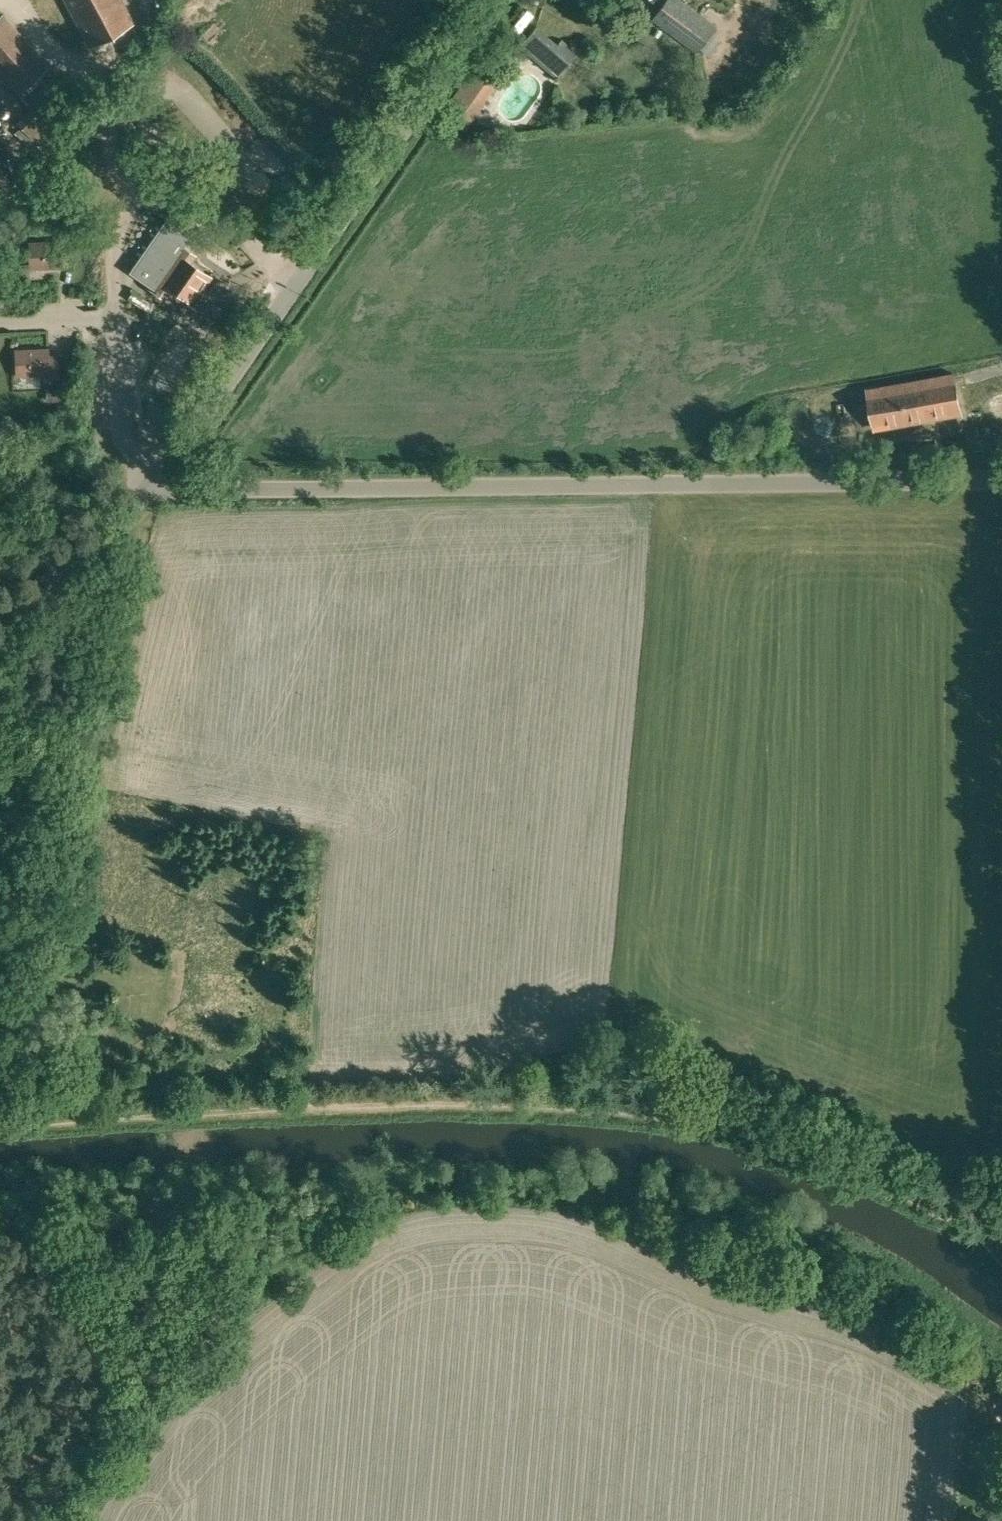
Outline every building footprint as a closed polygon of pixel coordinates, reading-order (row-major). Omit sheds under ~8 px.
[(131,23),(119,0),(66,0),(91,45),(131,23)] [(678,0),(665,0),(651,19),(696,52),(715,27),(678,0)] [(39,75),(49,66),(1,16),(0,18),(0,74),(19,94),(37,113),(22,129),(39,146),(74,112),(56,95),(59,92),(57,89),(47,79),(43,79),(39,75)] [(535,27),(518,47),(554,78),(575,54),(560,41),(557,46),(535,27)] [(495,79),(475,66),(440,115),(460,129),(495,79)] [(46,170),(30,164),(21,188),(36,194),(46,170)] [(15,185),(0,173),(0,189),(8,194),(15,185)] [(191,296),(197,288),(201,290),(210,277),(194,265),(190,262),(195,255),(178,243),(186,233),(166,219),(129,272),(148,285),(147,287),(161,296),(168,286),(185,298),(185,300),(187,301),(190,301),(192,298),(191,296)] [(60,274),(71,274),(71,250),(70,250),(70,252),(62,252),(62,242),(42,242),(42,246),(28,247),(28,269),(60,269),(60,274)] [(48,381),(58,381),(58,357),(56,357),(57,359),(49,359),(48,350),(29,350),(29,354),(14,355),(15,378),(48,376),(48,381)] [(868,389),(875,429),(960,414),(953,374),(868,389)]
